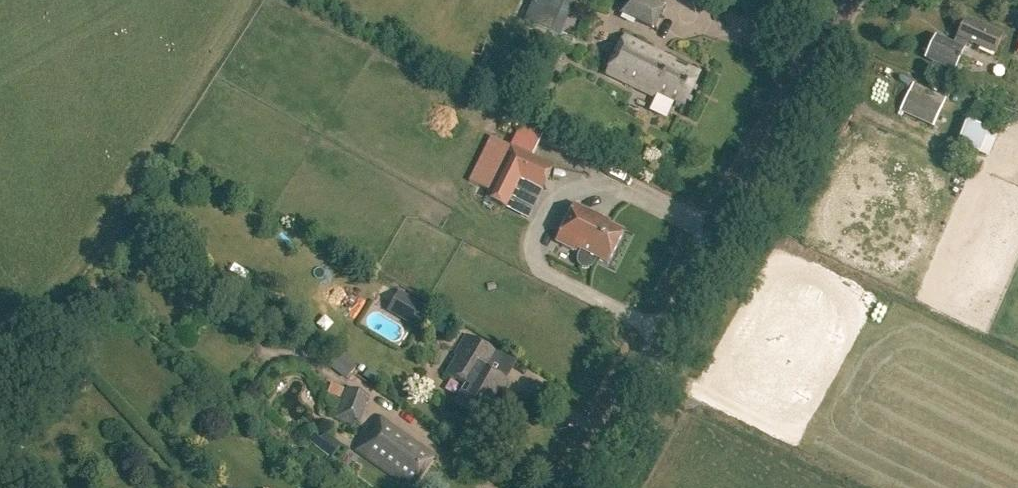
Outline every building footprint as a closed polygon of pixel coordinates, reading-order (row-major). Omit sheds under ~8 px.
[(540,27),(558,35),(572,3),(566,0),(552,0),(540,27)] [(617,13),(652,31),(665,5),(655,0),(623,0),(617,13)] [(936,37),(927,57),(956,71),(965,50),(964,49),(966,43),(992,55),(1002,34),(964,16),(951,44),(936,37)] [(650,97),(652,93),(681,107),(697,74),(620,37),(603,74),(650,97)] [(911,83),(897,113),(932,128),(945,99),(911,83)] [(972,118),(990,126),(998,109),(980,101),(972,118)] [(957,145),(989,158),(999,133),(967,121),(957,145)] [(541,138),(519,127),(482,201),(504,212),(520,181),(541,192),(552,170),(531,159),(541,138)] [(580,268),(583,269),(587,268),(590,267),(592,264),(594,259),(606,265),(622,233),(606,225),(608,223),(573,205),(554,243),(574,253),(576,250),(579,252),(577,257),(576,260),(576,263),(578,266),(580,268)] [(676,288),(685,271),(677,267),(668,283),(676,288)] [(389,313),(420,331),(431,311),(401,293),(389,313)] [(450,404),(480,423),(481,420),(485,422),(496,404),(494,403),(507,382),(506,382),(517,363),(496,351),(495,353),(464,334),(452,353),(455,355),(443,375),(461,386),(450,404)] [(336,421),(355,428),(357,423),(362,425),(371,399),(347,391),(336,421)] [(435,458),(381,420),(358,452),(400,482),(402,479),(414,487),(435,458)]
